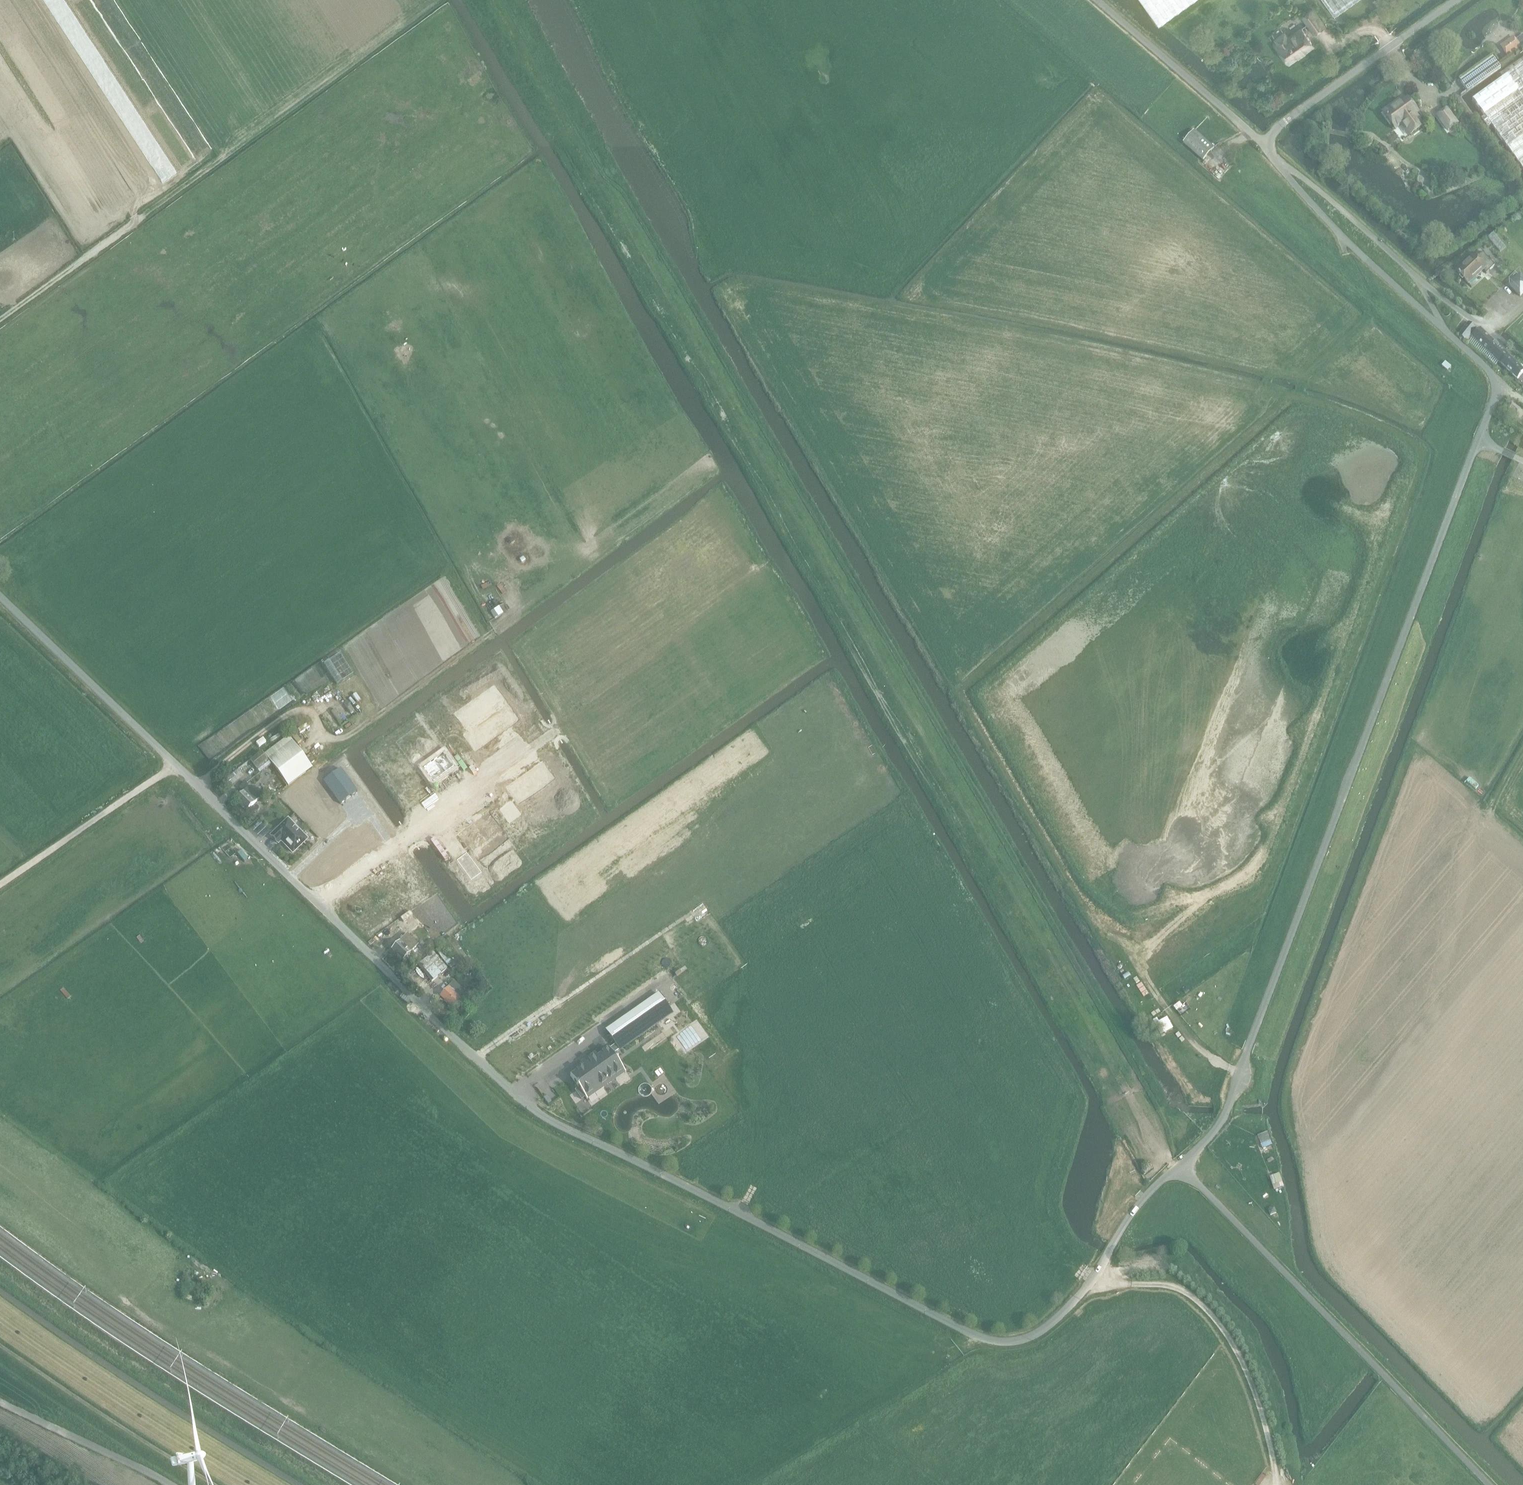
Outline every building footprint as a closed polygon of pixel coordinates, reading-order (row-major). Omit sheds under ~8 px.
[(1160,23),(1192,0),(1143,0),(1160,23)] [(1335,14),(1355,0),(1325,0),(1335,14)] [(1312,10),(1303,17),(1314,33),(1324,26),(1312,10)] [(1284,33),(1275,39),(1279,44),(1277,46),(1289,63),(1303,53),(1301,51),(1312,43),(1301,29),(1287,38),(1284,33)] [(1499,46),(1508,58),(1522,47),(1522,35),(1517,39),(1514,35),(1499,46)] [(1493,58),(1460,81),(1468,92),(1501,68),(1493,58)] [(1473,101),(1522,171),(1522,66),(1473,101)] [(1410,136),(1423,126),(1415,116),(1418,113),(1408,99),(1395,108),(1393,106),(1384,113),(1395,129),(1402,124),(1410,136)] [(1448,131),(1457,124),(1446,109),(1437,116),(1448,131)] [(1206,159),(1216,145),(1194,130),(1184,144),(1206,159)] [(1211,172),(1221,160),(1214,154),(1203,165),(1211,172)] [(1493,233),(1488,237),(1500,251),(1505,247),(1493,233)] [(1486,274),(1495,265),(1483,252),(1477,258),(1475,256),(1464,266),(1464,265),(1456,271),(1468,284),(1483,270),(1486,274)] [(1509,285),(1521,297),(1522,295),(1522,276),(1520,273),(1509,285)] [(1467,322),(1463,319),(1458,326),(1462,329),(1467,322)] [(1470,323),(1459,334),(1467,341),(1477,329),(1470,323)] [(1469,342),(1482,354),(1483,353),(1495,364),(1498,360),(1518,379),(1522,373),(1522,370),(1509,357),(1509,356),(1481,330),(1469,342)] [(1448,373),(1453,368),(1446,362),(1441,367),(1448,373)] [(1522,424),(1522,422),(1522,408),(1519,405),(1511,416),(1522,424)] [(494,687),(458,713),(465,723),(501,697),(494,687)] [(340,722),(356,710),(348,699),(332,711),(340,722)] [(507,705),(467,735),(476,748),(516,718),(507,705)] [(265,754),(269,760),(288,786),(312,768),(293,743),(289,736),(265,754)] [(387,747),(379,752),(393,772),(400,766),(387,747)] [(251,760),(257,769),(268,761),(262,752),(251,760)] [(444,754),(423,769),(433,783),(455,768),(444,754)] [(541,760),(505,786),(518,804),(555,778),(541,760)] [(340,769),(324,781),(341,805),(357,792),(340,769)] [(406,771),(397,778),(409,794),(418,788),(406,771)] [(261,797),(245,782),(238,789),(242,793),(236,800),(247,811),(261,797)] [(511,803),(502,810),(510,821),(519,814),(511,803)] [(471,825),(465,830),(471,838),(466,843),(477,858),(489,849),(483,841),(495,832),(485,818),(490,814),(489,814),(472,826),(471,825)] [(307,839),(288,820),(272,836),(271,835),(271,836),(278,844),(281,841),(293,853),(307,839)] [(467,853),(457,860),(471,880),(481,873),(467,853)] [(379,894),(356,910),(366,924),(380,914),(384,920),(395,912),(391,906),(388,907),(379,894)] [(411,910),(400,918),(409,931),(420,923),(411,910)] [(406,935),(392,950),(403,961),(418,946),(406,935)] [(452,938),(441,945),(453,961),(460,969),(469,962),(452,938)] [(441,945),(436,950),(448,966),(453,961),(441,945)] [(431,951),(416,964),(424,973),(439,960),(431,951)] [(439,960),(424,973),(432,983),(447,969),(439,960)] [(454,982),(440,997),(453,1009),(467,994),(454,982)] [(659,994),(606,1031),(615,1044),(609,1049),(613,1055),(672,1013),(659,994)] [(1164,1033),(1175,1027),(1168,1016),(1158,1022),(1164,1033)] [(579,1050),(585,1058),(595,1050),(589,1042),(579,1050)] [(584,1067),(570,1076),(579,1089),(576,1091),(582,1100),(585,1097),(587,1100),(604,1088),(601,1085),(621,1071),(615,1063),(618,1062),(613,1055),(609,1049),(598,1057),(595,1053),(583,1062),(586,1065),(584,1067)] [(1267,1132),(1258,1135),(1262,1149),(1272,1146),(1267,1132)] [(1279,1174),(1270,1177),(1274,1191),(1284,1188),(1279,1174)]
